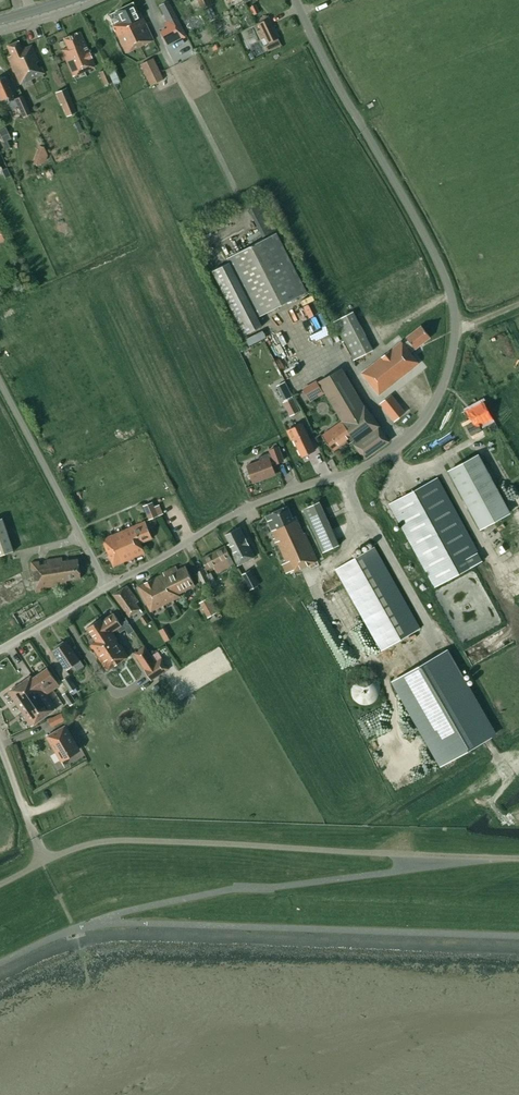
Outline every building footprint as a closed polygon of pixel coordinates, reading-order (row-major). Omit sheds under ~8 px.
[(208,0),(196,0),(201,9),(210,5),(208,0)] [(186,35),(169,2),(160,6),(171,27),(161,32),(167,45),(186,35)] [(134,4),(117,12),(122,23),(113,27),(117,34),(142,22),(139,15),(139,14),(134,4)] [(255,15),(260,13),(255,5),(253,6),(253,5),(252,6),(253,6),(250,7),(255,15)] [(142,22),(117,34),(126,53),(154,40),(141,13),(139,14),(139,15),(142,22)] [(269,43),(281,38),(275,26),(273,26),(272,23),(269,19),(260,23),(259,24),(269,43)] [(80,32),(63,39),(67,48),(61,50),(73,76),(95,66),(80,32)] [(39,62),(31,45),(21,49),(18,41),(6,46),(10,55),(7,57),(11,66),(13,72),(14,72),(19,84),(44,73),(42,68),(38,69),(36,63),(39,62)] [(164,79),(154,58),(140,64),(150,86),(164,79)] [(108,70),(114,84),(120,82),(114,68),(108,70)] [(99,72),(105,85),(111,82),(106,69),(99,72)] [(5,76),(0,78),(0,100),(6,98),(8,103),(9,103),(12,108),(17,106),(22,117),(26,115),(30,113),(22,95),(14,99),(5,76)] [(72,100),(66,88),(56,93),(62,105),(72,100)] [(0,131),(0,135),(3,142),(9,139),(4,129),(0,131)] [(32,165),(42,169),(49,152),(39,148),(32,165)] [(6,168),(1,170),(5,178),(10,176),(6,168)] [(227,259),(228,263),(212,271),(245,335),(262,326),(257,318),(306,292),(276,233),(227,259)] [(373,350),(353,311),(333,322),(353,361),(373,350)] [(404,343),(403,344),(411,353),(412,352),(414,350),(430,337),(421,326),(406,338),(408,340),(404,343)] [(401,341),(362,373),(379,395),(419,363),(411,353),(403,344),(401,341)] [(353,441),(354,441),(356,444),(355,446),(365,459),(389,441),(379,427),(380,426),(365,405),(364,406),(342,368),(319,382),(342,422),(341,423),(353,441)] [(302,389),(310,402),(324,394),(316,380),(302,389)] [(280,391),(285,400),(293,396),(291,393),(288,387),(280,391)] [(381,404),(394,421),(405,412),(391,395),(381,404)] [(300,411),(293,398),(283,403),(290,416),(300,411)] [(492,418),(484,402),(467,411),(474,422),(467,426),(472,435),(483,429),(480,424),(492,418)] [(301,423),(295,426),(286,430),(287,431),(290,438),(293,437),(302,456),(315,450),(306,430),(304,431),(301,423)] [(349,444),(353,441),(341,423),(323,436),(334,451),(347,442),(349,444)] [(253,482),(275,474),(273,468),(271,465),(283,461),(278,447),(270,450),(271,452),(259,457),(260,461),(247,466),(252,478),(253,482)] [(481,528),(510,513),(478,455),(449,471),(481,528)] [(437,478),(390,504),(435,587),(483,561),(437,478)] [(319,501),(303,509),(323,553),(339,545),(319,501)] [(145,507),(151,520),(160,516),(153,502),(145,507)] [(292,516),(287,506),(265,516),(276,538),(274,539),(275,543),(277,542),(287,562),(283,564),(287,573),(291,571),(292,573),(317,561),(304,531),(302,532),(295,515),(292,516)] [(14,551),(3,518),(0,519),(0,556),(14,551)] [(145,521),(102,539),(114,566),(145,553),(141,543),(152,538),(145,521)] [(240,527),(226,534),(230,543),(227,545),(237,566),(255,557),(240,527)] [(234,564),(225,546),(202,558),(207,569),(213,566),(217,573),(234,564)] [(420,629),(374,547),(336,569),(381,650),(420,629)] [(81,578),(78,559),(64,561),(64,558),(34,563),(38,593),(42,593),(42,588),(52,586),(52,587),(58,586),(58,585),(68,584),(67,580),(81,578)] [(163,574),(138,586),(151,611),(180,596),(180,595),(195,587),(185,566),(175,571),(173,567),(162,572),(163,574)] [(197,572),(201,581),(202,584),(208,581),(210,584),(215,581),(211,572),(206,575),(203,569),(197,572)] [(250,570),(243,574),(249,586),(256,582),(250,570)] [(127,585),(113,595),(129,619),(141,611),(136,606),(139,604),(127,585)] [(218,612),(210,597),(199,603),(207,618),(218,612)] [(46,617),(37,601),(31,604),(31,603),(13,613),(22,629),(46,617)] [(98,658),(107,671),(129,657),(121,645),(120,645),(117,641),(118,640),(112,632),(122,626),(114,613),(102,621),(101,619),(87,628),(96,642),(90,645),(92,649),(93,648),(99,657),(98,658)] [(144,615),(140,618),(145,626),(149,623),(144,615)] [(165,625),(159,628),(164,640),(170,637),(165,625)] [(79,660),(67,641),(60,646),(59,644),(54,647),(55,649),(53,650),(66,670),(75,664),(79,670),(84,666),(80,660),(79,660)] [(155,662),(151,655),(144,645),(133,653),(151,680),(169,669),(161,658),(155,662)] [(447,651),(394,682),(442,765),(494,734),(447,651)] [(46,695),(47,694),(60,686),(47,668),(34,677),(46,695)] [(349,688),(349,690),(349,692),(350,695),(351,697),(352,699),(353,701),(355,702),(357,704),(359,705),(361,706),(363,706),(365,706),(367,706),(370,706),(372,705),(374,704),(376,702),(377,701),(379,699),(380,697),(381,695),(381,692),(381,690),(381,688),(381,686),(380,684),(379,682),(377,680),(376,678),(374,677),(372,676),(370,675),(367,674),(365,674),(363,674),(361,675),(359,676),(357,677),(355,678),(353,680),(352,682),(351,684),(350,686),(349,688)] [(34,677),(32,675),(8,692),(32,726),(57,709),(47,694),(46,695),(34,677)] [(77,688),(69,676),(62,680),(70,692),(77,688)] [(76,702),(68,691),(63,695),(70,706),(76,702)] [(152,696),(158,704),(162,702),(156,694),(152,696)] [(60,713),(48,719),(52,727),(63,721),(60,713)] [(79,750),(65,726),(46,737),(60,761),(79,750)]
